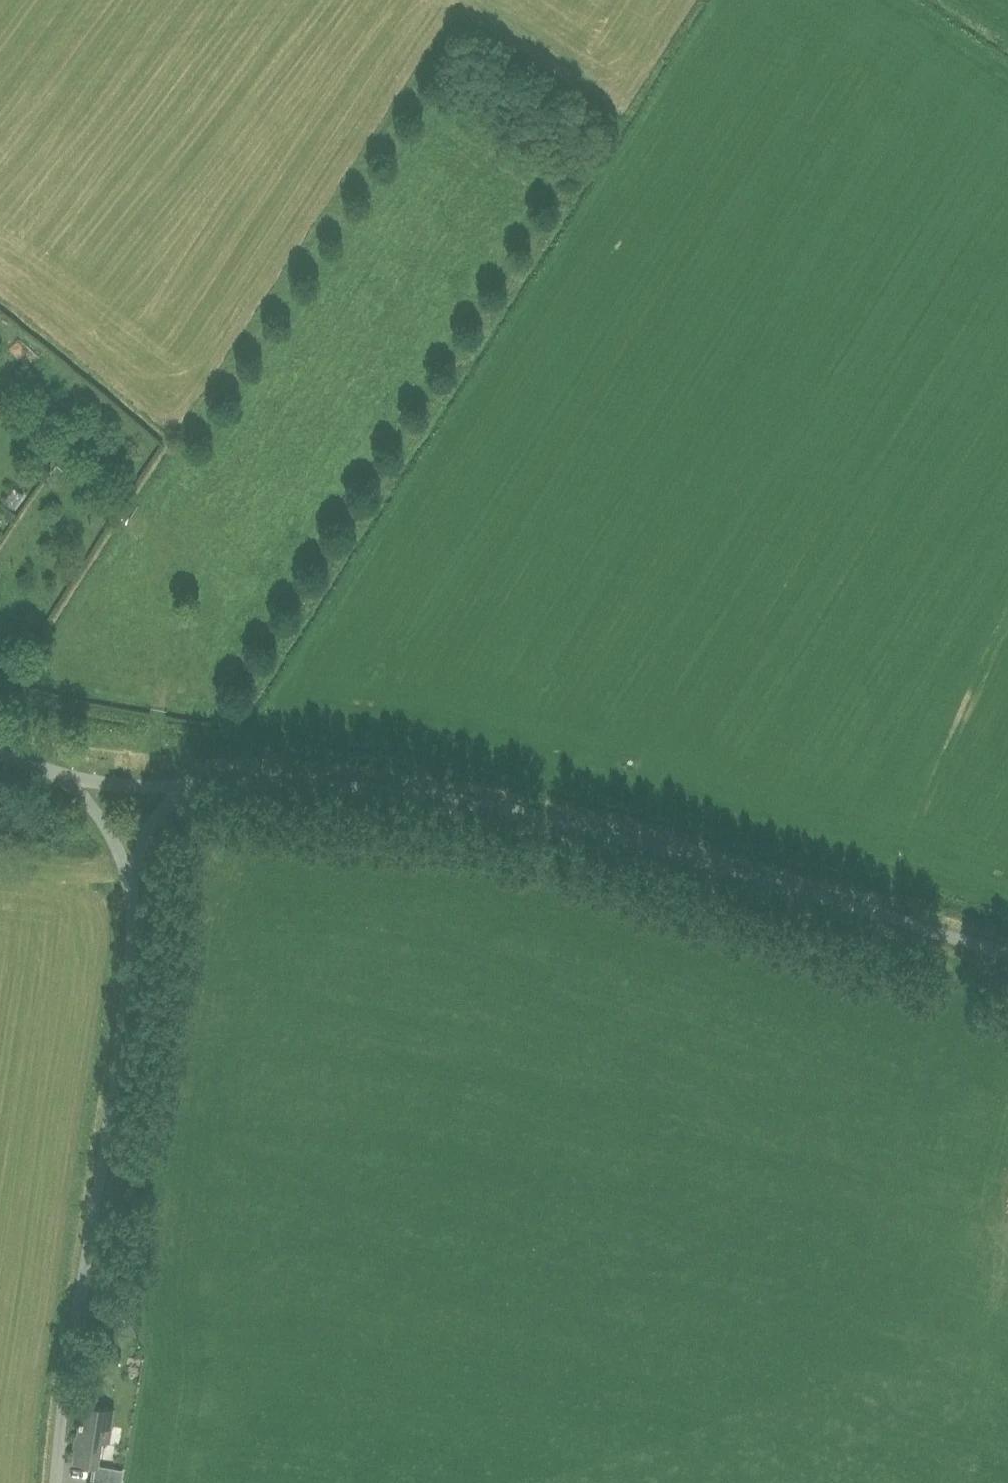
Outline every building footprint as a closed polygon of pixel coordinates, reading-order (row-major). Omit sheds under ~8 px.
[(98,1464),(101,1447),(102,1439),(110,1440),(115,1409),(84,1404),(75,1460),(98,1464)]
